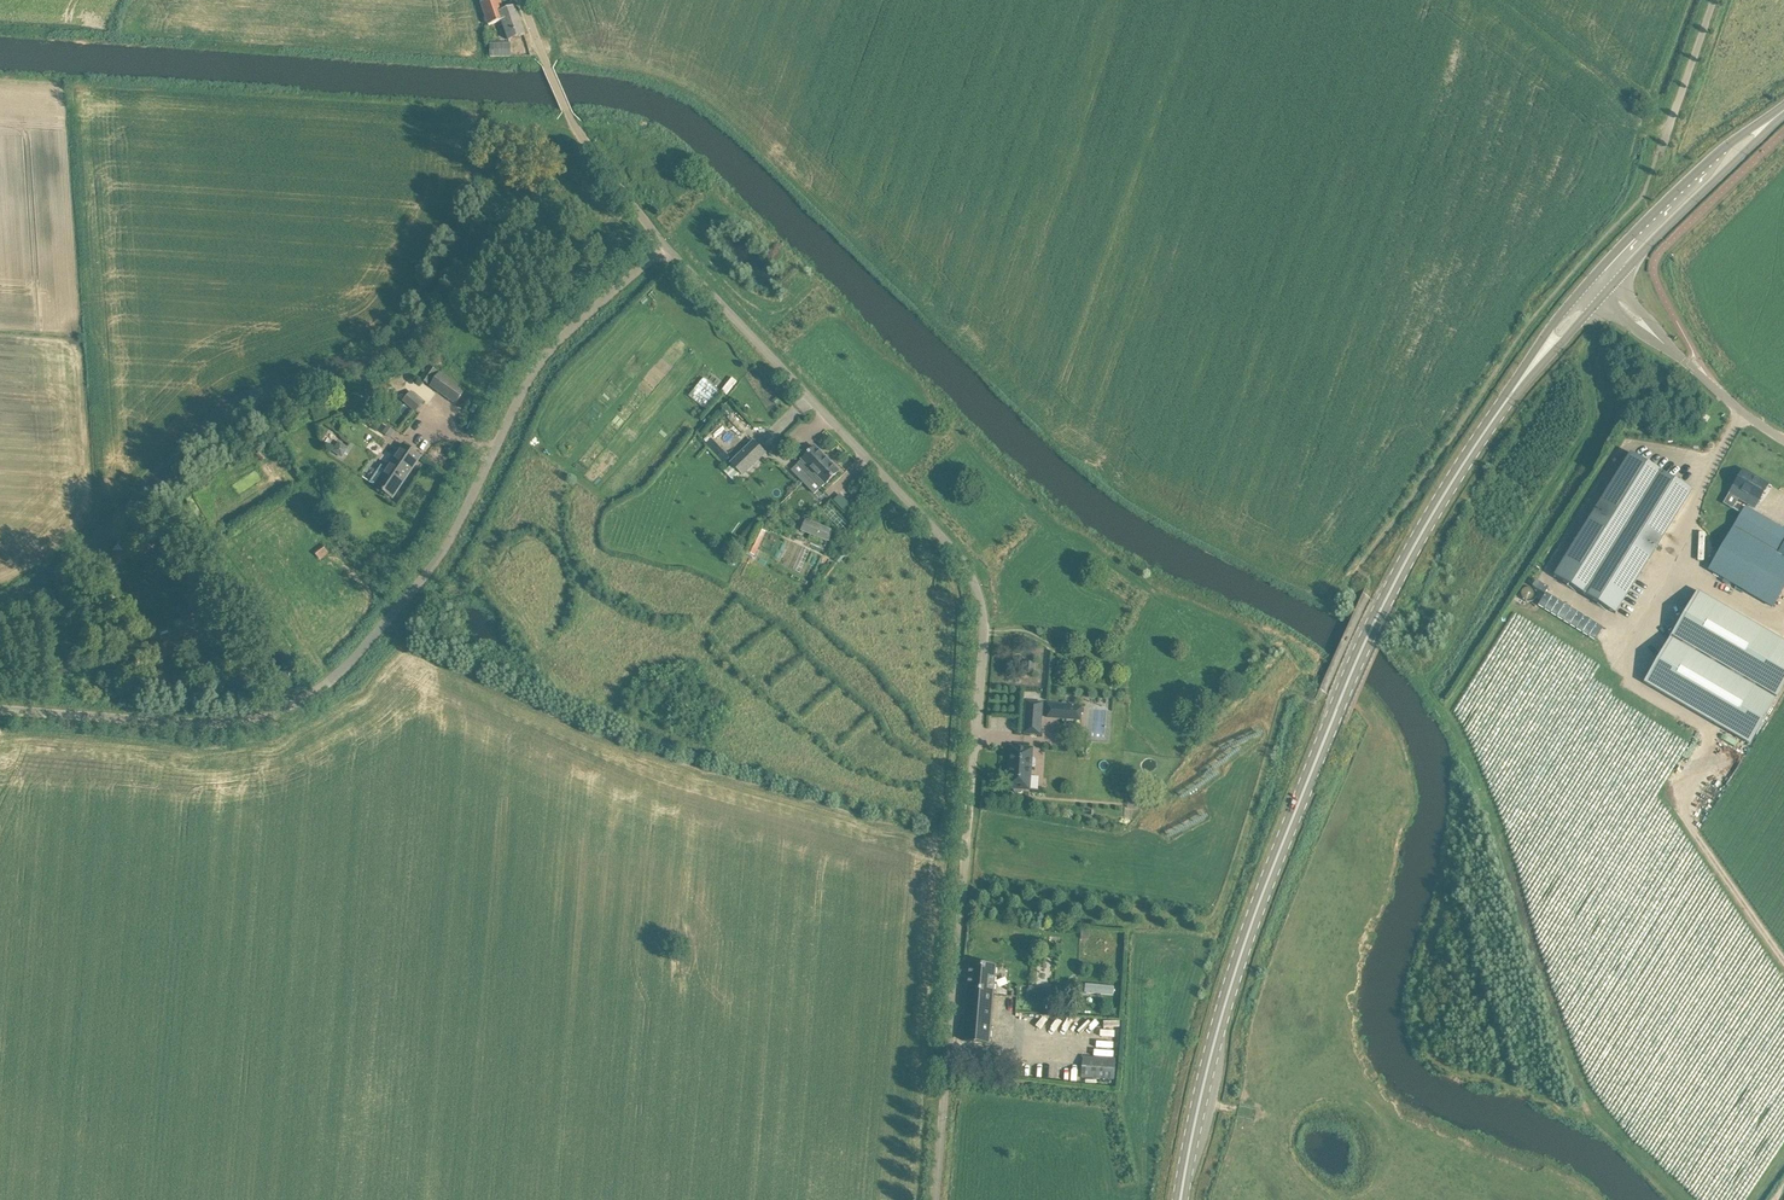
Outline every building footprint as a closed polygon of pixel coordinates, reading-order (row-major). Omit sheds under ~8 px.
[(503,21),(502,20),(507,19),(509,24),(514,23),(512,19),(519,17),(515,6),(504,10),(500,0),(489,0),(481,3),(489,25),(503,21)] [(502,20),(503,21),(509,40),(525,34),(519,17),(512,19),(514,23),(509,24),(507,19),(502,20)] [(511,43),(499,43),(490,43),(490,56),(511,56),(511,43)] [(420,379),(429,385),(438,371),(430,365),(420,379)] [(431,387),(446,397),(456,403),(464,409),(473,396),(465,390),(455,383),(439,373),(431,387)] [(727,394),(738,380),(734,376),(722,390),(727,394)] [(411,390),(403,401),(415,412),(424,402),(411,390)] [(701,409),(717,425),(732,410),(717,394),(701,409)] [(328,416),(324,403),(312,407),(315,420),(328,416)] [(339,441),(332,451),(343,458),(349,448),(339,441)] [(743,475),(765,453),(754,441),(731,463),(743,475)] [(382,465),(370,482),(393,497),(420,456),(403,445),(387,469),(382,465)] [(815,446),(798,464),(821,488),(839,471),(815,446)] [(717,450),(723,460),(728,457),(723,447),(717,450)] [(1554,575),(1606,608),(1645,545),(1655,551),(1692,490),(1631,452),(1554,575)] [(1742,472),(1733,487),(1730,493),(1754,507),(1757,501),(1758,501),(1768,485),(1760,480),(1759,482),(1742,472)] [(1778,554),(1775,552),(1783,537),(1783,530),(1745,507),(1709,569),(1773,606),(1783,587),(1783,544),(1778,554)] [(807,521),(803,531),(826,540),(830,530),(807,521)] [(323,544),(315,551),(321,559),(329,553),(323,544)] [(1536,580),(1532,586),(1545,594),(1546,593),(1549,588),(1536,580)] [(1755,685),(1782,639),(1697,590),(1643,682),(1750,744),(1777,697),(1755,685)] [(1024,733),(1040,734),(1043,702),(1026,701),(1024,733)] [(1047,703),(1046,717),(1081,720),(1082,705),(1047,703)] [(1033,748),(1024,747),(1010,746),(1010,755),(1013,755),(1013,760),(1009,760),(1008,775),(1012,775),(1011,788),(1014,788),(1014,791),(1016,793),(1021,793),(1023,791),(1023,789),(1030,789),(1030,787),(1027,786),(1027,777),(1031,777),(1031,766),(1034,766),(1036,764),(1036,759),(1035,757),(1032,757),(1033,748)] [(969,963),(965,1015),(963,1040),(989,1042),(996,966),(969,963)] [(1054,989),(1029,985),(1028,997),(1052,1000),(1054,989)] [(1062,1012),(1071,1013),(1072,1005),(1063,1004),(1062,1012)] [(1116,1059),(1106,1058),(1084,1056),(1082,1078),(1115,1080),(1116,1059)]
